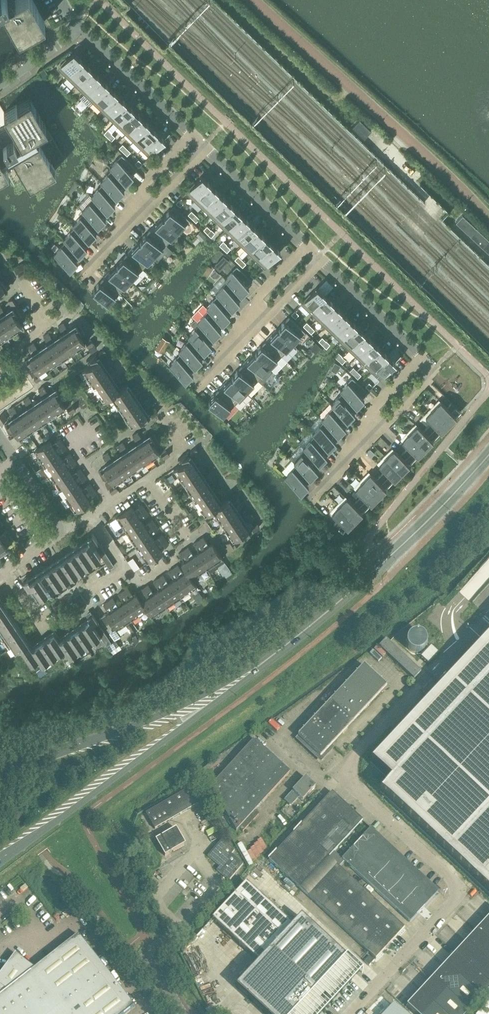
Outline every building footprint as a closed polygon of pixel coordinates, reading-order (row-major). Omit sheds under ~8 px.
[(45,21),(33,0),(11,0),(9,1),(8,0),(0,0),(0,6),(1,6),(18,36),(45,21)] [(67,76),(83,60),(74,51),(58,67),(67,76)] [(76,84),(91,68),(83,60),(67,76),(76,84)] [(84,92),(100,77),(91,68),(76,84),(84,92)] [(93,101),(108,85),(100,77),(84,92),(93,101)] [(102,109),(117,93),(108,85),(93,101),(102,109)] [(110,117),(126,102),(117,93),(102,109),(110,117)] [(30,97),(6,112),(4,113),(18,137),(3,146),(8,154),(1,158),(0,156),(0,176),(9,171),(3,161),(12,156),(29,186),(56,170),(38,140),(51,133),(48,127),(47,127),(30,97)] [(126,102),(110,117),(118,125),(133,109),(126,102)] [(126,132),(141,117),(133,109),(118,125),(126,132)] [(134,140),(149,124),(141,117),(126,132),(134,140)] [(360,119),(353,127),(364,138),(372,131),(360,119)] [(149,124),(134,140),(141,148),(157,132),(149,124)] [(157,132),(141,148),(149,155),(165,140),(157,132)] [(125,180),(137,168),(122,154),(110,166),(112,169),(112,168),(125,181),(125,180)] [(128,183),(125,180),(125,181),(112,168),(112,169),(100,181),(103,183),(116,195),(128,183)] [(195,199),(210,183),(202,175),(187,191),(195,199)] [(118,197),(116,195),(103,183),(91,195),(93,197),(94,197),(107,209),(118,197)] [(202,207),(218,191),(210,183),(195,199),(202,207)] [(218,191),(202,207),(210,214),(226,198),(218,191)] [(109,211),(107,209),(94,197),(93,197),(82,210),(84,212),(84,211),(97,224),(98,223),(109,211)] [(218,222),(233,206),(226,198),(210,214),(218,222)] [(165,215),(163,217),(178,232),(190,219),(175,205),(170,209),(164,214),(165,215)] [(226,229),(241,213),(233,206),(218,222),(226,229)] [(100,226),(98,223),(97,224),(84,211),(84,212),(72,224),(75,226),(88,238),(100,226)] [(234,237),(249,221),(241,213),(226,229),(234,237)] [(488,253),(488,238),(463,213),(456,221),(488,253)] [(150,229),(151,230),(151,229),(166,244),(178,232),(163,217),(162,216),(150,229)] [(241,244),(257,228),(249,221),(234,237),(241,244)] [(91,240),(88,238),(75,226),(63,238),(65,241),(66,240),(79,253),(79,252),(91,240)] [(257,228),(241,244),(249,252),(264,236),(257,228)] [(142,239),(140,241),(139,241),(154,256),(166,244),(151,229),(151,230),(147,234),(146,233),(141,238),(142,239)] [(200,230),(195,235),(201,240),(206,235),(200,230)] [(257,259),(272,243),(264,236),(249,252),(257,259)] [(81,255),(79,252),(79,253),(66,240),(65,241),(54,253),(69,267),(81,255)] [(127,253),(127,254),(128,253),(143,268),(154,256),(139,241),(140,241),(139,240),(127,253)] [(272,243),(257,259),(265,267),(280,251),(272,243)] [(118,263),(116,265),(116,266),(131,280),(143,268),(128,253),(127,254),(124,258),(123,257),(117,262),(118,263)] [(222,255),(218,260),(224,265),(228,261),(222,255)] [(17,272),(25,266),(23,262),(14,268),(17,272)] [(103,277),(104,278),(120,292),(131,280),(116,266),(116,265),(116,264),(103,277)] [(241,292),(252,280),(237,265),(225,278),(227,280),(228,280),(240,292),(241,292)] [(30,272),(27,268),(18,274),(21,278),(30,272)] [(7,291),(0,281),(5,277),(6,278),(9,276),(6,270),(2,273),(3,274),(0,276),(0,296),(7,291)] [(107,305),(120,292),(104,278),(100,282),(99,281),(94,287),(95,287),(92,290),(107,305)] [(243,294),(241,292),(240,292),(228,280),(227,280),(215,292),(218,295),(218,294),(231,307),(231,306),(243,294)] [(310,311),(325,295),(317,287),(302,303),(310,311)] [(234,309),(231,306),(231,307),(218,294),(218,295),(206,307),(209,309),(222,321),(234,309)] [(318,318),(333,302),(325,295),(310,311),(318,318)] [(325,326),(341,310),(333,302),(318,318),(325,326)] [(22,326),(18,319),(22,316),(16,307),(6,314),(2,309),(3,308),(1,305),(0,305),(0,313),(2,316),(0,318),(0,341),(22,326)] [(224,323),(222,321),(209,309),(197,321),(199,323),(200,323),(212,335),(213,335),(224,323)] [(341,310),(325,326),(333,333),(348,317),(341,310)] [(280,326),(278,328),(278,329),(293,343),(305,331),(290,316),(286,321),(285,320),(279,326),(280,326)] [(341,341),(356,325),(348,317),(333,333),(341,341)] [(25,361),(31,369),(31,371),(30,371),(33,375),(38,371),(40,374),(86,343),(85,341),(91,337),(88,334),(82,338),(81,336),(86,333),(80,324),(69,331),(65,326),(66,325),(64,322),(59,325),(61,329),(62,328),(65,333),(54,341),(51,336),(51,335),(49,332),(44,335),(46,339),(47,338),(50,343),(39,351),(36,346),(37,345),(34,342),(29,345),(31,349),(32,348),(35,353),(25,361)] [(215,337),(213,335),(212,335),(200,323),(199,323),(188,335),(190,338),(190,337),(203,350),(203,349),(215,337)] [(356,325),(341,341),(349,348),(364,332),(356,325)] [(266,341),(281,356),(293,343),(278,329),(278,328),(265,340),(266,341)] [(356,356),(372,340),(364,332),(349,348),(356,356)] [(206,352),(203,349),(203,350),(190,337),(190,338),(178,350),(181,352),(194,364),(206,352)] [(162,338),(154,350),(162,355),(169,342),(162,338)] [(86,344),(91,351),(97,347),(92,340),(86,344)] [(372,340),(356,356),(364,363),(380,347),(372,340)] [(281,356),(266,341),(262,345),(261,344),(256,350),(257,351),(255,353),(270,367),(281,356)] [(380,347),(364,363),(372,371),(387,355),(380,347)] [(196,366),(194,364),(181,352),(169,364),(184,379),(196,366)] [(242,365),(243,365),(258,380),(270,367),(255,353),(254,352),(242,365)] [(138,391),(142,388),(138,383),(135,385),(135,386),(130,390),(126,383),(119,388),(115,383),(120,380),(121,380),(124,378),(121,373),(117,375),(118,376),(113,379),(105,368),(110,365),(111,365),(114,363),(111,358),(107,360),(108,361),(103,364),(96,354),(87,360),(90,364),(83,369),(103,400),(111,395),(131,425),(138,420),(141,425),(150,419),(143,408),(148,405),(148,406),(152,403),(151,402),(148,398),(145,400),(145,401),(140,405),(133,393),(138,390),(138,391)] [(387,355),(372,371),(380,379),(395,363),(387,355)] [(234,375),(232,377),(231,377),(246,392),(258,380),(243,365),(239,369),(238,368),(233,374),(234,375)] [(218,389),(219,389),(220,389),(235,404),(246,392),(231,377),(232,377),(231,376),(218,389)] [(340,390),(342,392),(343,391),(356,404),(356,403),(368,391),(352,377),(340,390)] [(46,389),(44,385),(38,389),(41,393),(42,392),(45,397),(34,405),(30,400),(31,399),(29,395),(24,399),(26,403),(27,402),(30,407),(19,415),(16,410),(16,409),(14,405),(9,409),(11,413),(12,412),(15,417),(5,424),(11,433),(15,430),(20,437),(71,402),(69,399),(63,403),(61,399),(65,396),(59,387),(49,394),(45,390),(46,389)] [(223,416),(235,404),(220,389),(219,389),(216,393),(215,393),(209,398),(210,399),(208,402),(223,416)] [(346,418),(347,418),(351,413),(358,406),(356,403),(356,404),(343,391),(342,392),(331,404),(333,406),(346,418)] [(433,409),(449,424),(461,411),(452,403),(447,407),(441,401),(433,409)] [(349,420),(347,418),(346,418),(333,406),(321,418),(324,421),(324,420),(337,432),(349,420)] [(449,424),(433,409),(426,417),(432,423),(428,427),(437,436),(449,424)] [(340,434),(337,432),(324,420),(324,421),(312,433),(315,435),(328,447),(340,434)] [(410,433),(425,448),(437,436),(428,427),(424,431),(417,425),(410,433)] [(163,444),(162,445),(153,433),(143,440),(139,435),(140,435),(138,431),(133,435),(135,438),(136,438),(139,443),(128,450),(125,445),(126,445),(123,441),(118,445),(120,448),(121,448),(124,453),(113,460),(110,455),(111,455),(108,451),(103,455),(105,458),(106,458),(110,463),(99,470),(105,479),(109,476),(111,479),(106,483),(108,487),(165,448),(163,444)] [(425,448),(410,433),(402,441),(408,447),(404,451),(413,460),(425,448)] [(330,449),(328,447),(315,435),(303,447),(305,449),(318,461),(319,461),(330,449)] [(34,451),(75,511),(91,501),(50,440),(34,451)] [(321,463),(319,461),(318,461),(305,449),(294,461),(296,464),(296,463),(309,476),(309,475),(321,463)] [(413,460),(404,451),(400,456),(394,449),(386,457),(402,472),(413,460)] [(212,479),(215,477),(212,471),(208,474),(209,475),(204,478),(196,467),(201,463),(202,464),(205,462),(202,456),(198,459),(199,460),(194,463),(187,452),(178,458),(181,463),(174,468),(204,513),(212,508),(236,545),(240,542),(236,536),(239,534),(242,539),(251,533),(244,522),(249,519),(250,520),(253,517),(250,512),(246,514),(247,515),(242,518),(234,507),(239,504),(240,505),(243,502),(240,497),(236,499),(237,500),(232,503),(227,497),(220,502),(216,497),(221,493),(222,494),(225,492),(222,486),(218,489),(219,490),(214,493),(206,482),(211,478),(212,479)] [(402,472),(386,457),(379,465),(385,471),(381,475),(390,484),(402,472)] [(312,478),(309,475),(309,476),(296,463),(296,464),(284,476),(299,490),(312,478)] [(172,473),(165,478),(169,483),(175,479),(172,473)] [(390,484),(381,475),(377,480),(370,473),(363,481),(378,496),(390,484)] [(378,496),(363,481),(355,489),(362,495),(357,500),(367,508),(378,496)] [(367,508),(357,500),(353,504),(347,497),(339,505),(355,520),(367,508)] [(343,533),(355,520),(339,505),(332,513),(338,519),(334,524),(343,533)] [(163,552),(161,550),(151,535),(132,506),(116,517),(128,535),(146,562),(163,552)] [(39,603),(43,600),(40,594),(100,554),(109,568),(114,565),(97,540),(92,532),(87,535),(89,538),(29,578),(27,576),(22,579),(28,587),(39,603)] [(192,579),(223,558),(212,542),(181,563),(186,571),(141,600),(136,593),(106,614),(116,630),(147,609),(152,617),(197,586),(192,579)] [(461,591),(472,602),(488,584),(488,561),(461,591)] [(225,562),(220,566),(228,579),(234,573),(225,562)] [(198,590),(193,594),(197,600),(203,596),(198,590)] [(68,600),(75,610),(86,602),(80,592),(68,600)] [(31,647),(0,602),(0,636),(12,654),(20,649),(30,664),(38,659),(41,663),(64,648),(69,655),(100,635),(106,644),(111,641),(97,621),(92,613),(91,613),(90,611),(86,614),(87,616),(89,619),(59,639),(54,632),(31,647)] [(392,778),(381,790),(488,891),(488,637),(373,761),(392,778)] [(413,679),(414,678),(421,671),(386,639),(378,646),(413,679)] [(431,647),(420,659),(428,667),(439,655),(431,647)] [(320,757),(341,735),(386,686),(363,665),(297,736),(320,757)] [(236,831),(262,802),(290,773),(254,740),(210,787),(236,831)] [(315,787),(305,778),(292,792),(293,793),(285,801),(291,807),(299,799),(302,801),(315,787)] [(171,799),(180,814),(199,804),(190,788),(171,799)] [(308,896),(336,865),(328,858),(351,833),(362,821),(331,792),(268,860),(299,889),(308,896)] [(180,814),(171,799),(145,814),(154,829),(180,814)] [(176,829),(155,840),(164,856),(185,845),(176,829)] [(438,892),(384,841),(370,829),(342,859),(409,922),(438,892)] [(222,840),(219,843),(207,856),(219,867),(216,871),(228,881),(242,865),(231,855),(234,851),(222,840)] [(336,865),(308,896),(375,959),(404,928),(336,865)] [(245,886),(212,922),(257,963),(290,928),(245,886)] [(406,1006),(414,1013),(468,1013),(488,991),(488,917),(406,1006)] [(234,987),(264,1013),(320,1013),(360,972),(300,918),(290,928),(257,963),(234,987)] [(0,974),(0,1013),(124,1013),(133,1007),(119,988),(103,967),(88,949),(78,935),(64,946),(34,969),(16,956),(15,955),(16,954),(15,954),(0,974)] [(369,966),(374,961),(369,956),(364,962),(369,966)] [(392,1005),(384,1013),(402,1013),(392,1005)] [(487,1005),(479,1013),(488,1013),(488,1007),(487,1005)]
